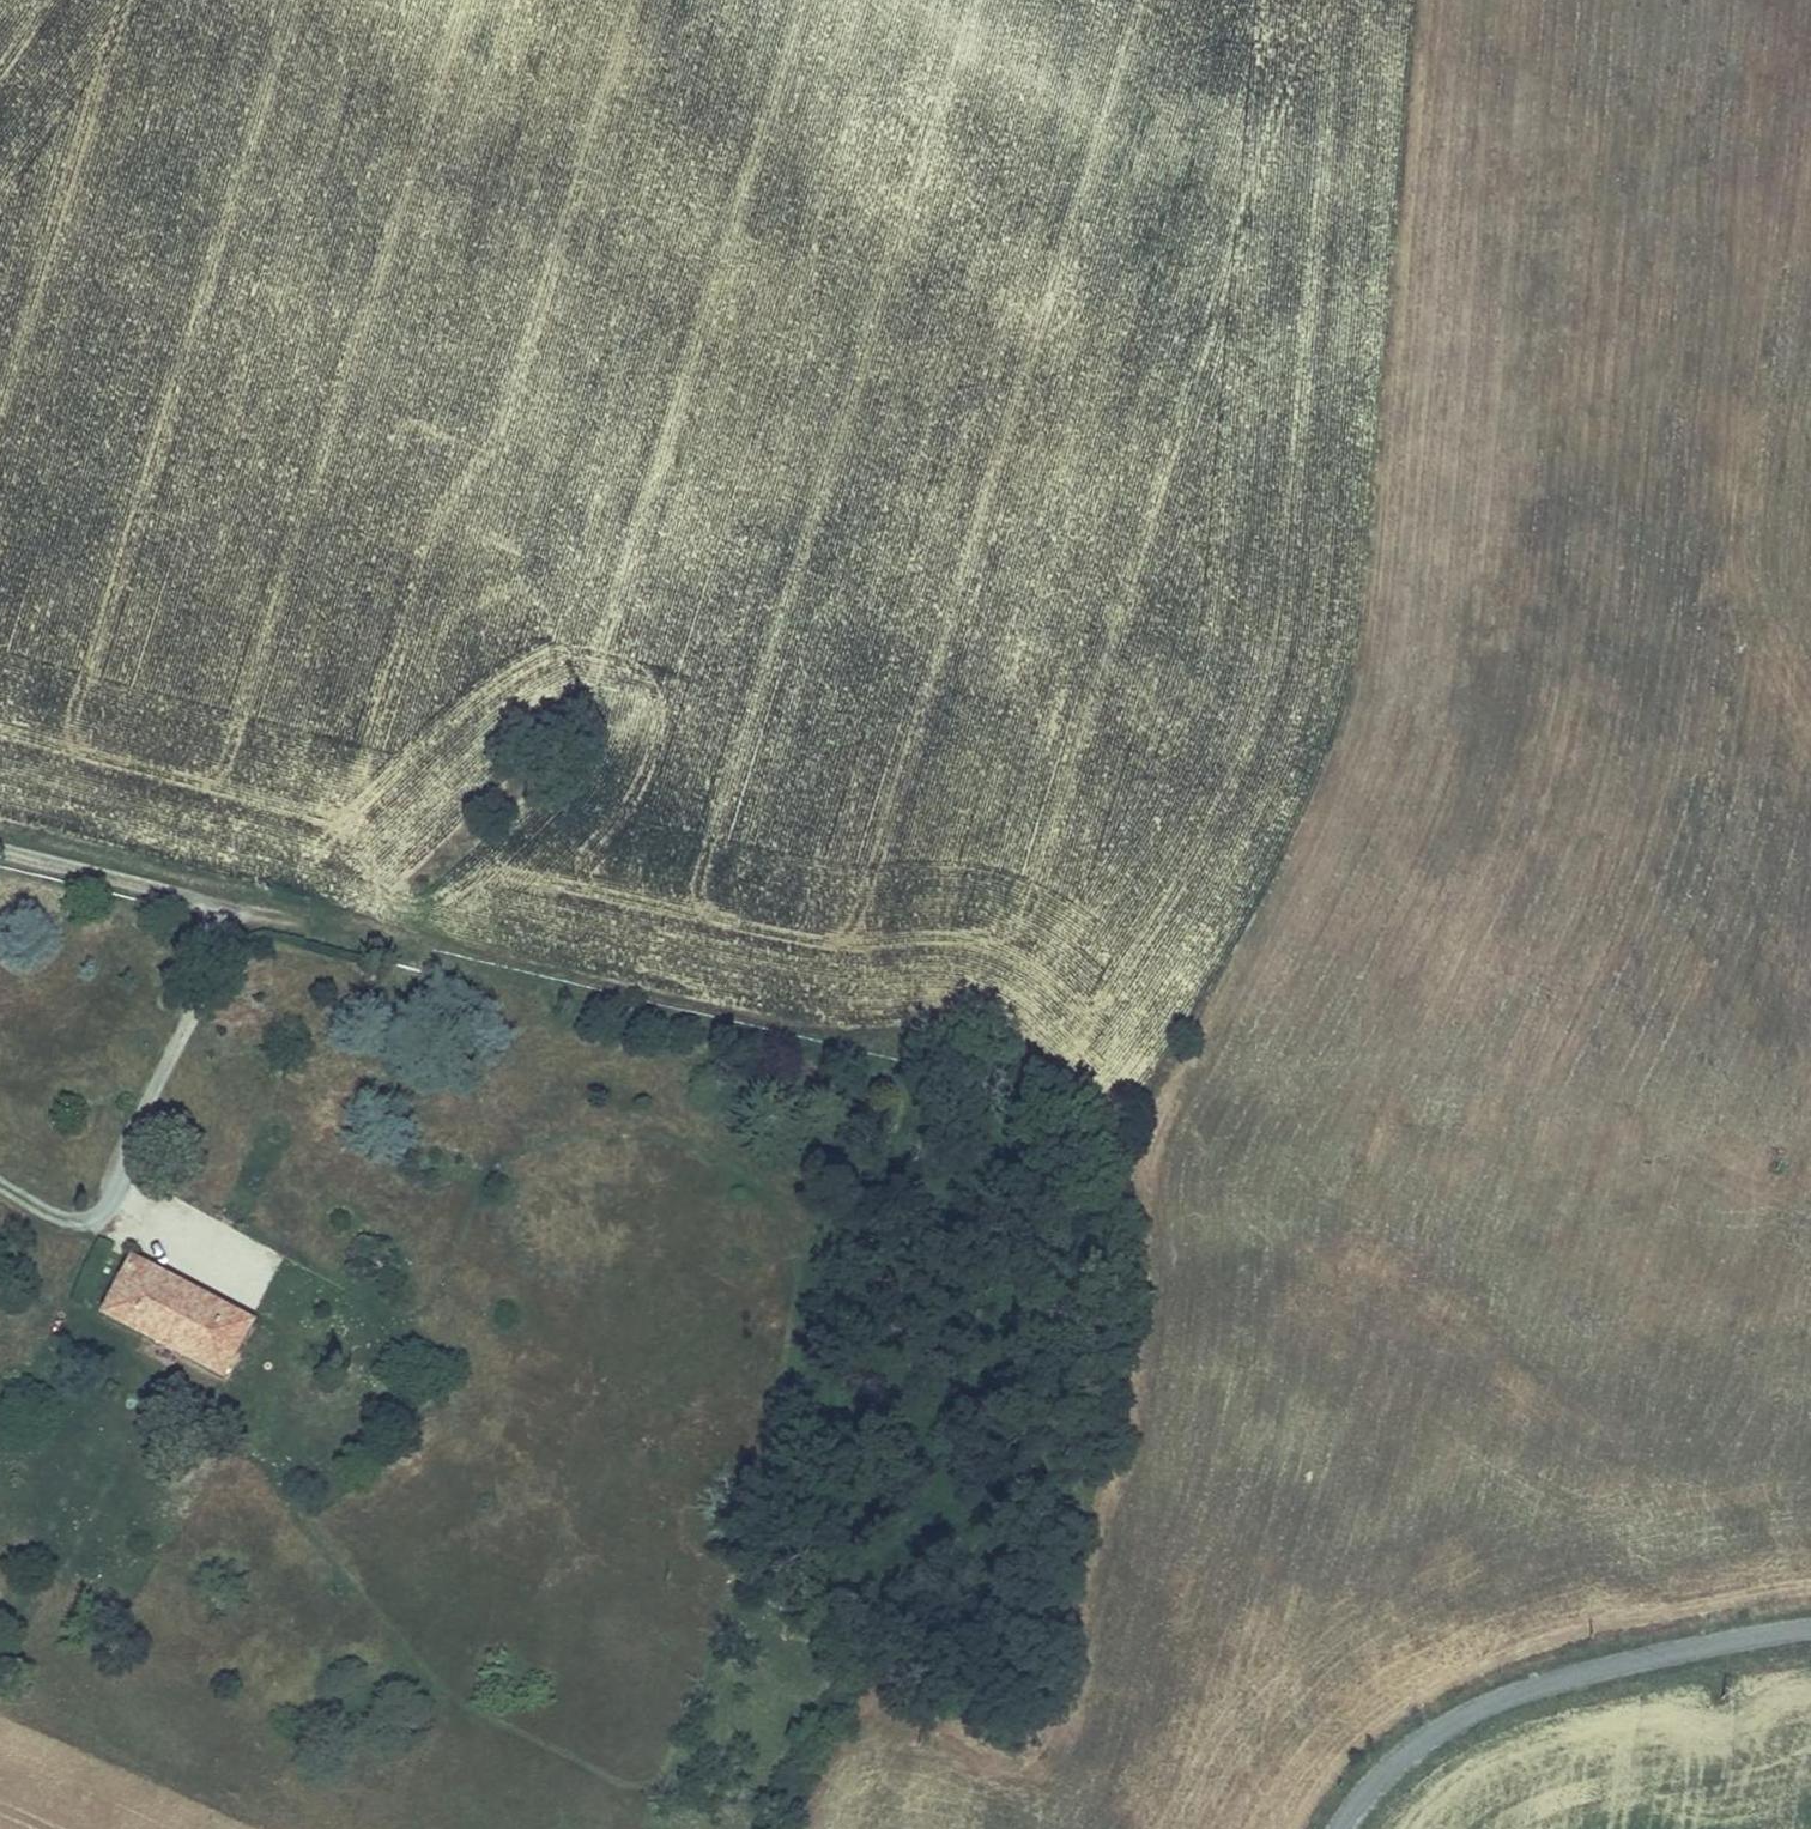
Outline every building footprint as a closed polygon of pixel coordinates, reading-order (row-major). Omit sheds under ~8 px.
[(222,1375),(255,1313),(129,1246),(96,1307),(222,1375)]
